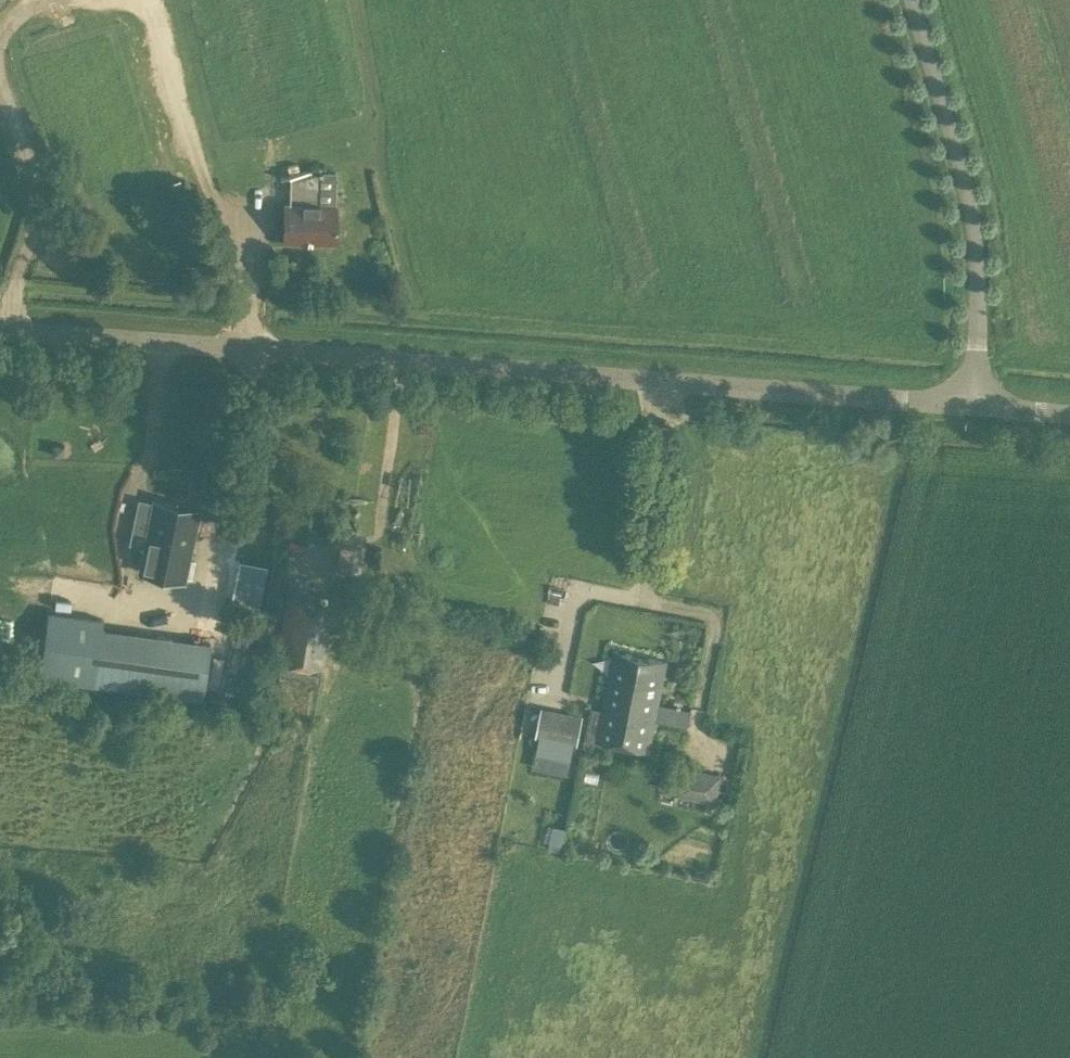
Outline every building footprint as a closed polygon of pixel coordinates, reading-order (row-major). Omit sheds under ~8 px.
[(318,199),(336,199),(336,168),(319,168),(318,199)] [(334,242),(336,204),(284,202),(283,240),(334,242)] [(154,500),(153,502),(143,500),(138,502),(134,519),(137,524),(148,527),(138,569),(182,579),(198,510),(154,500)] [(339,546),(336,568),(360,571),(363,549),(339,546)] [(239,563),(231,599),(259,605),(267,567),(267,565),(240,559),(239,563)] [(288,581),(275,659),(322,667),(333,605),(303,600),(306,584),(288,581)] [(103,618),(50,610),(41,674),(146,690),(154,635),(101,627),(103,618)] [(610,674),(603,709),(592,707),(586,737),(649,749),(666,662),(626,654),(622,677),(610,674)] [(582,715),(542,707),(535,745),(575,753),(582,715)] [(721,773),(681,766),(676,795),(716,802),(721,773)]
